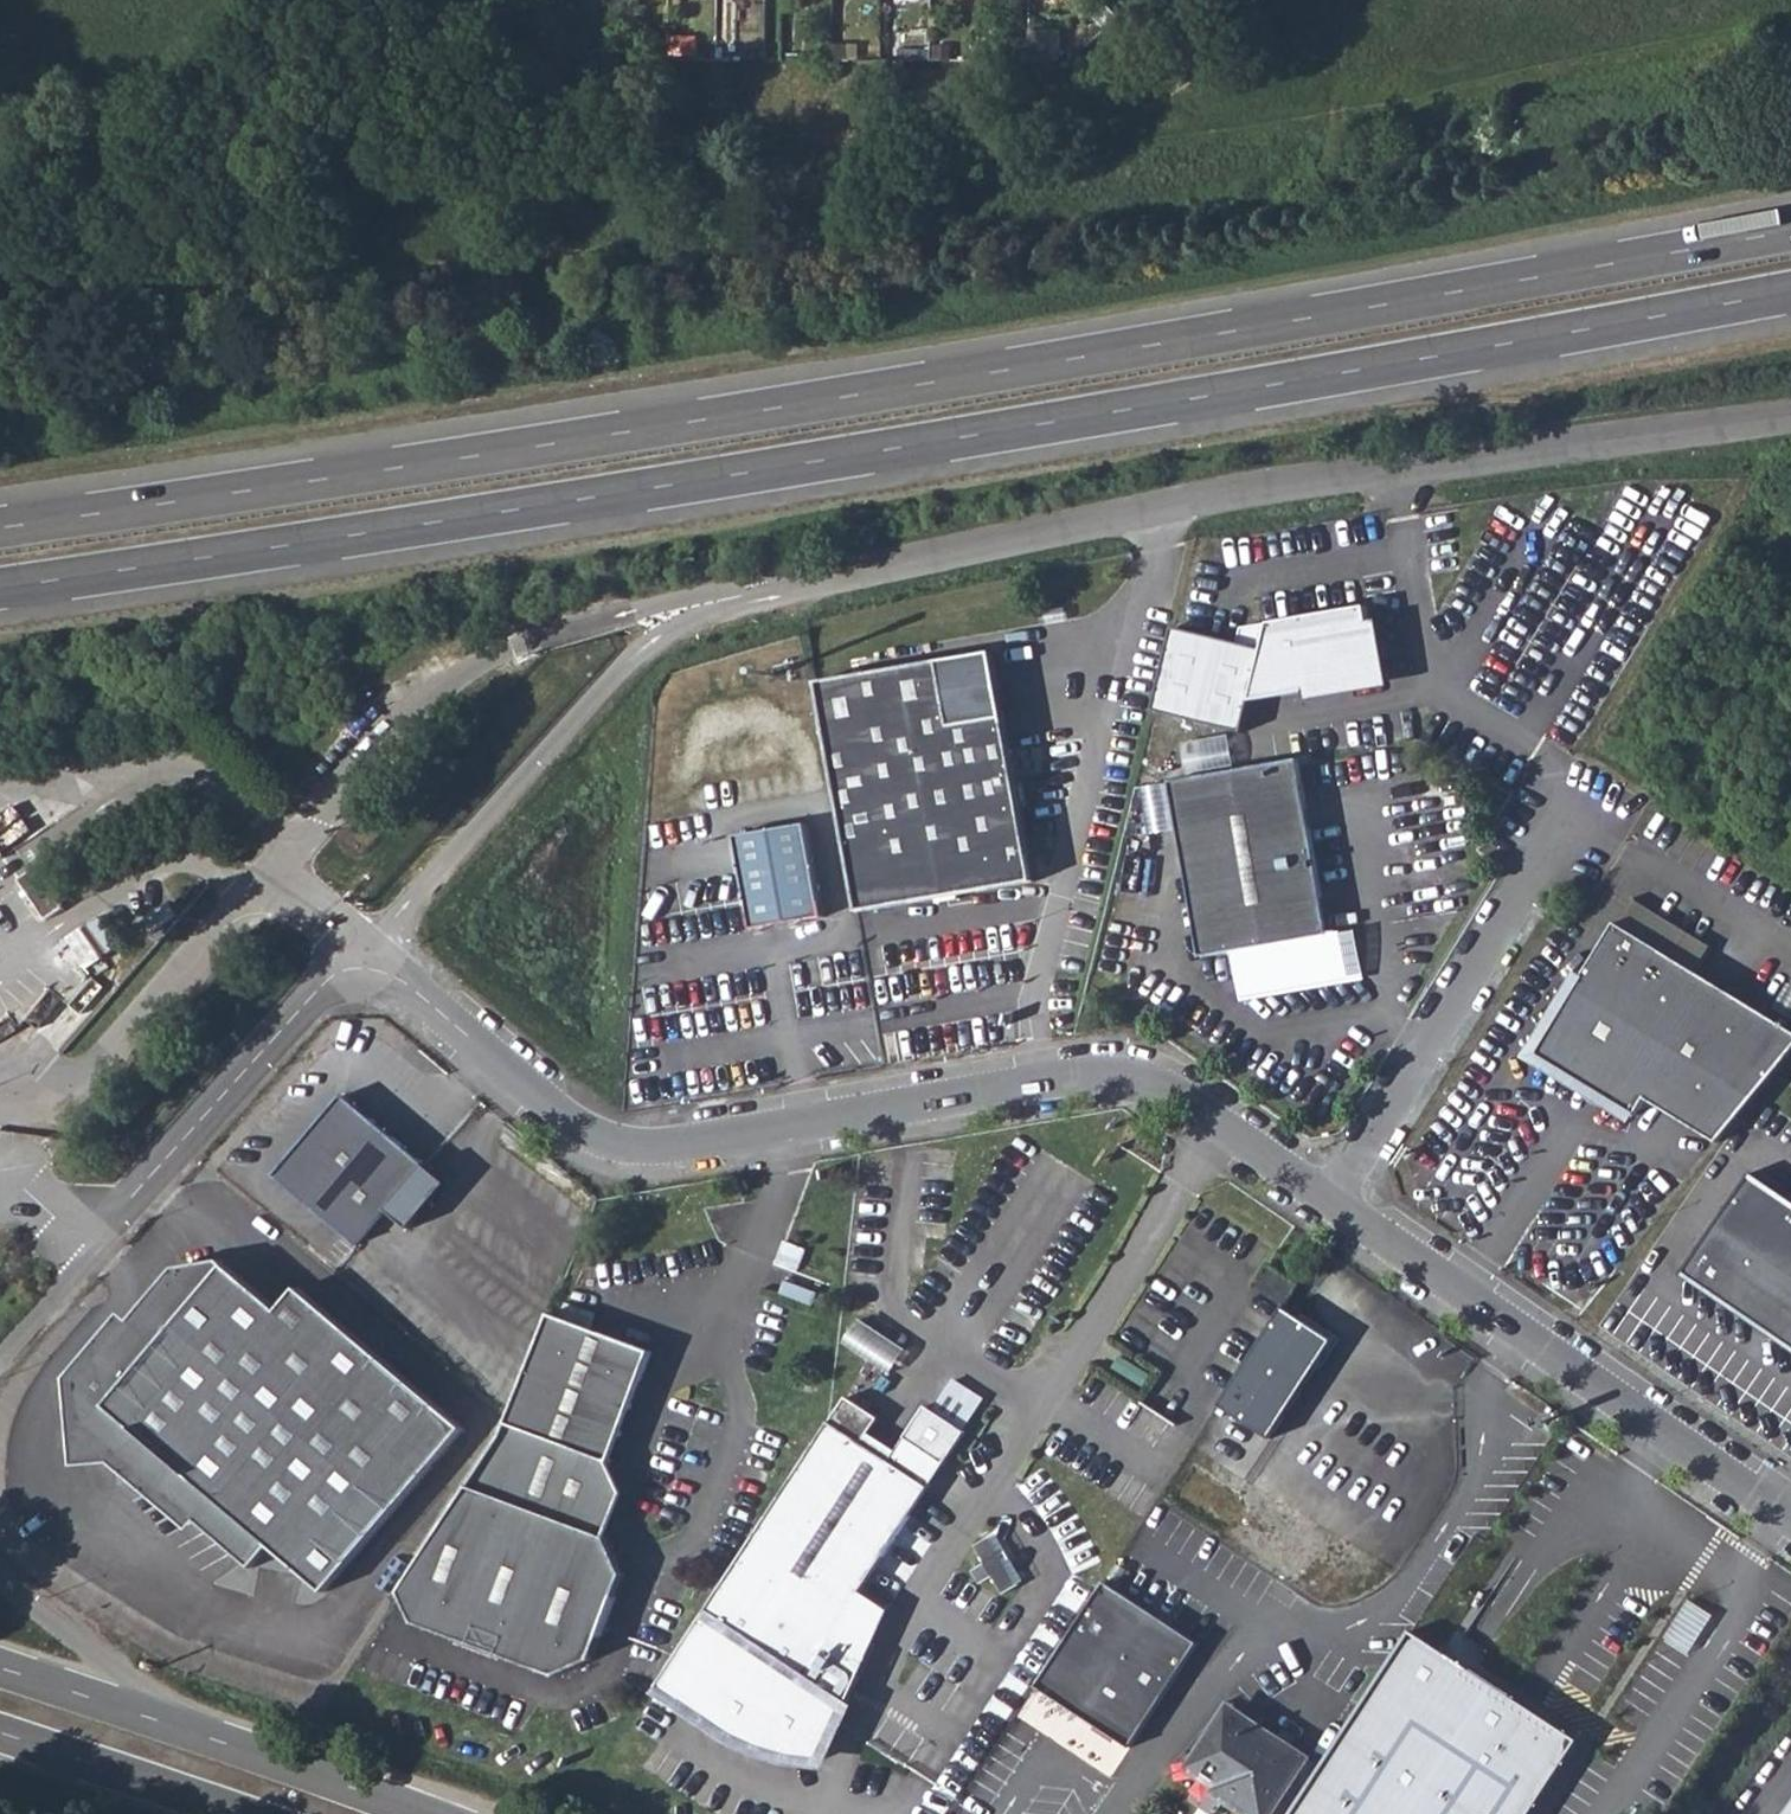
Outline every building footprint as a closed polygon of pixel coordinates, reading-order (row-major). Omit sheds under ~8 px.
[(1029,34),(1028,62),(1049,62),(1050,34),(1029,34)] [(1180,635),(1162,714),(1247,733),(1253,706),(1313,696),(1312,704),(1397,692),(1377,610),(1243,629),(1246,647),(1180,635)] [(946,660),(818,682),(857,911),(1032,881),(1002,704),(955,712),(946,660)] [(1233,735),(1185,737),(1186,764),(1234,763),(1233,735)] [(1299,759),(1170,781),(1200,955),(1232,949),(1240,995),(1349,976),(1341,932),(1329,934),(1299,759)] [(0,816),(0,846),(32,825),(17,804),(0,816)] [(809,828),(740,841),(758,931),(828,918),(809,828)] [(37,870),(19,882),(46,922),(63,911),(37,870)] [(1790,1053),(1790,1030),(1618,922),(1537,1054),(1638,1115),(1649,1098),(1719,1141),(1790,1053)] [(424,1163),(343,1095),(274,1176),(356,1244),(424,1163)] [(1790,1347),(1790,1203),(1764,1184),(1696,1282),(1790,1347)] [(176,1268),(78,1383),(79,1406),(103,1404),(133,1430),(114,1452),(252,1569),(271,1547),(325,1593),(464,1428),(298,1288),(279,1311),(220,1262),(176,1268)] [(1296,1287),(1267,1267),(1254,1287),(1283,1306),(1296,1287)] [(650,1354),(551,1314),(509,1420),(502,1435),(398,1594),(408,1619),(547,1676),(585,1659),(618,1575),(601,1538),(619,1495),(606,1464),(650,1354)] [(862,1318),(849,1338),(893,1367),(906,1347),(862,1318)] [(103,1404),(79,1406),(81,1454),(114,1452),(133,1430),(103,1404)] [(890,1461),(829,1421),(657,1685),(745,1742),(766,1751),(790,1757),(813,1760),(820,1760),(858,1676),(822,1652),(862,1591),(930,1487),(890,1461)] [(906,1436),(890,1461),(930,1487),(946,1462),(906,1436)] [(1010,1586),(1022,1577),(990,1539),(979,1548),(1010,1586)] [(1197,1643),(1103,1582),(1034,1687),(1128,1748),(1197,1643)] [(888,1609),(862,1591),(822,1652),(858,1676),(888,1609)] [(1290,1813),(1531,1813),(1577,1744),(1408,1633),(1290,1813)] [(1220,1806),(1225,1798),(1252,1813),(1270,1813),(1305,1760),(1230,1710),(1218,1728),(1211,1722),(1166,1771),(1168,1775),(1220,1806)]
